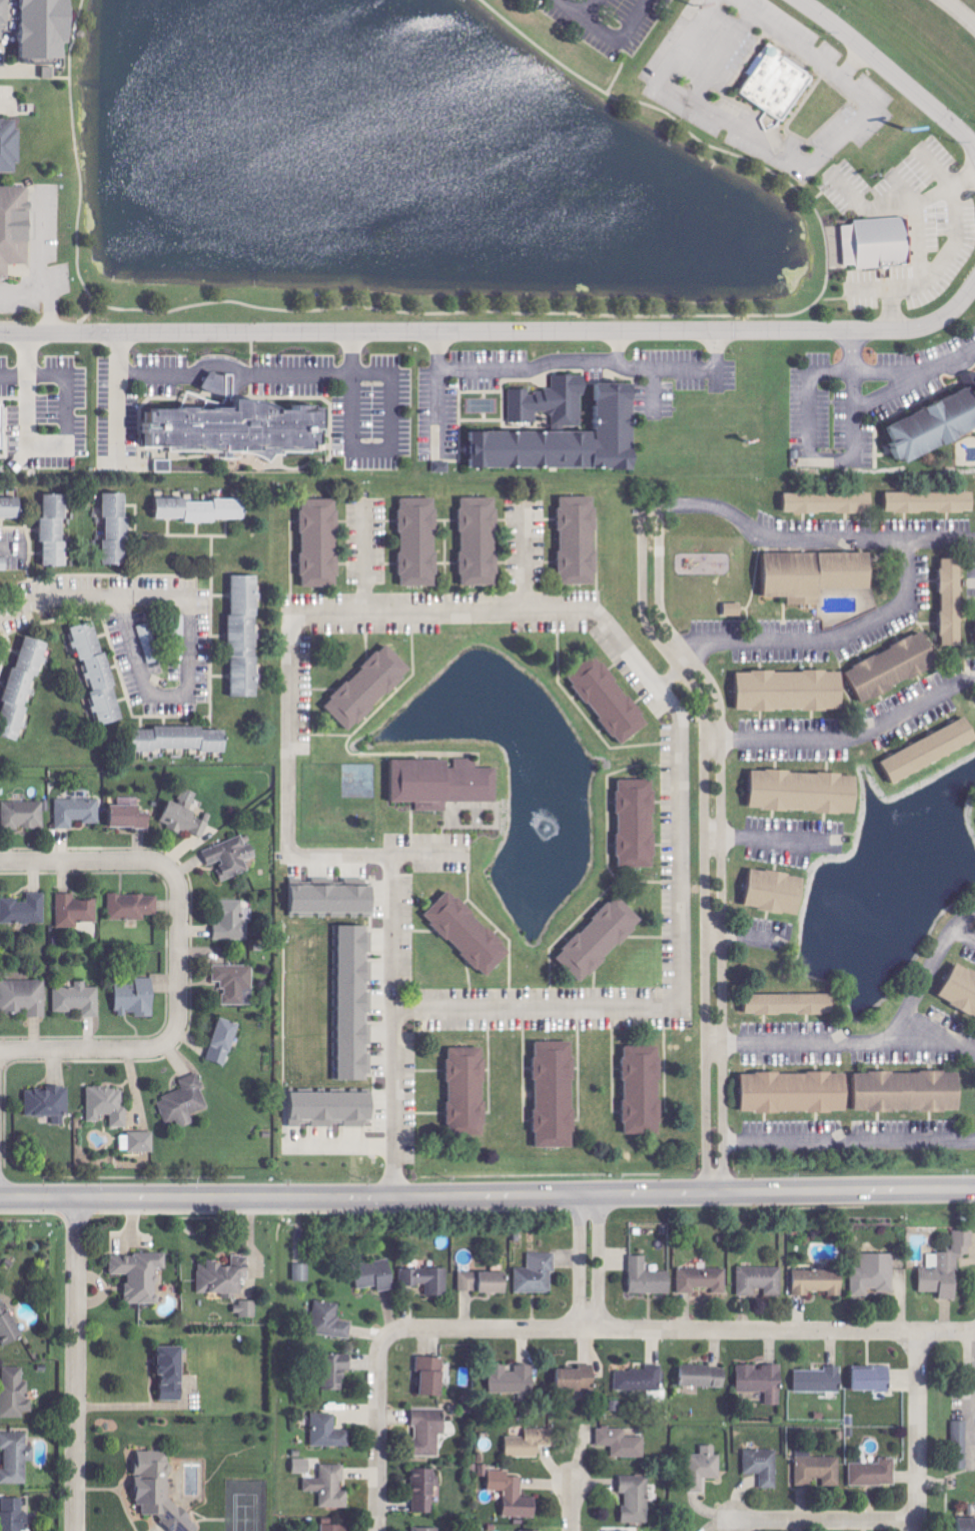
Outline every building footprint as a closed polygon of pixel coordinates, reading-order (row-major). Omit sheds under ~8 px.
[(7,38),(0,38),(0,0),(14,0),(14,12),(24,12),(24,0),(69,0),(69,57),(25,57),(25,26),(7,26),(7,38)] [(738,91),(765,110),(760,118),(765,129),(775,124),(808,75),(773,51),(773,46),(770,44),(766,45),(764,49),(764,52),(738,91)] [(13,170),(13,161),(16,161),(17,128),(13,128),(13,117),(0,117),(0,170),(13,170)] [(6,277),(0,277),(0,185),(26,185),(26,261),(6,261),(6,277)] [(840,224),(852,223),(851,222),(851,219),(903,215),(907,264),(856,267),(856,264),(856,262),(843,263),(840,224)] [(518,429),(478,429),(478,469),(640,468),(639,392),(605,393),(605,401),(595,401),(595,381),(582,381),(582,376),(563,376),(563,393),(540,393),(540,389),(518,389),(518,429)] [(910,469),(974,437),(974,390),(891,431),(910,469)] [(146,452),(277,454),(277,453),(324,454),(324,446),(331,446),(332,407),(244,405),(244,411),(147,409),(146,452)] [(0,407),(0,460),(2,460),(2,452),(9,452),(9,407),(0,407)] [(452,473),(452,462),(435,462),(435,474),(452,473)] [(890,493),(889,513),(974,514),(974,494),(890,493)] [(107,566),(130,566),(129,494),(107,495),(107,566)] [(45,496),(45,543),(46,543),(46,567),(68,567),(68,496),(45,496)] [(464,587),(501,586),(500,498),(463,499),(464,587)] [(562,498),(562,585),(599,585),(600,498),(562,498)] [(0,499),(0,520),(24,520),(24,499),(0,499)] [(440,587),(439,499),(402,499),(403,587),(440,587)] [(249,500),(160,500),(160,521),(249,521),(249,500)] [(341,500),(304,500),(304,588),(341,588),(341,500)] [(876,553),(769,555),(769,599),(790,598),(790,606),(826,605),(826,595),(863,594),(863,590),(877,590),(876,553)] [(0,558),(0,571),(9,571),(9,558),(0,558)] [(946,645),(966,645),(964,560),(944,560),(946,645)] [(261,577),(234,577),(233,698),(260,698),(261,577)] [(727,617),(741,617),(741,604),(726,604),(727,617)] [(126,722),(99,622),(74,629),(77,643),(80,642),(103,728),(126,722)] [(864,703),(944,669),(930,635),(850,668),(864,703)] [(22,743),(32,710),(29,709),(39,677),(42,678),(52,644),(26,637),(0,727),(0,737),(22,743)] [(352,732),(416,672),(390,645),(326,705),(352,732)] [(625,746),(653,724),(598,656),(571,678),(625,746)] [(741,710),(847,713),(848,674),(741,671),(741,710)] [(972,720),(885,760),(895,783),(974,747),(974,727),(972,720)] [(137,729),(137,752),(230,753),(231,730),(137,729)] [(396,761),(395,802),(418,802),(418,811),(449,811),(449,801),(499,802),(500,769),(478,769),(478,759),(455,759),(455,762),(396,761)] [(754,811),(861,815),(862,777),(756,772),(754,811)] [(658,868),(658,781),(620,781),(621,868),(658,868)] [(199,792),(184,787),(179,801),(172,799),(163,824),(205,838),(212,815),(194,809),(199,792)] [(101,798),(57,799),(57,828),(74,828),(74,822),(101,822),(101,798)] [(45,828),(45,801),(3,802),(4,829),(45,828)] [(114,827),(152,827),(152,816),(139,816),(139,805),(113,805),(114,827)] [(205,850),(211,867),(216,865),(222,881),(251,871),(247,861),(259,856),(254,842),(252,843),(248,833),(205,850)] [(803,913),(807,875),(754,869),(750,907),(803,913)] [(378,914),(378,885),(295,885),(296,916),(316,916),(316,914),(378,914)] [(427,916),(490,976),(516,950),(452,889),(427,916)] [(2,899),(2,924),(47,924),(46,893),(29,893),(29,899),(2,899)] [(58,927),(81,927),(81,923),(99,922),(99,899),(76,900),(76,894),(58,894),(58,927)] [(110,894),(110,920),(148,920),(148,915),(160,915),(160,895),(110,894)] [(559,958),(586,983),(646,919),(619,894),(559,958)] [(217,900),(218,939),(252,939),(251,908),(244,908),(244,900),(217,900)] [(335,1081),(372,1080),(372,1012),(372,925),(336,925),(336,964),(342,964),(342,1011),(335,1011),(335,1027),(335,1081)] [(225,1005),(255,1004),(254,965),(215,965),(215,982),(224,982),(225,1005)] [(157,1015),(156,978),(138,978),(138,982),(118,983),(119,1016),(157,1015)] [(30,1016),(48,1016),(47,979),(0,980),(1,1013),(30,1012),(30,1016)] [(101,987),(88,987),(88,981),(77,981),(77,987),(55,987),(55,1012),(84,1011),(84,1017),(101,1016),(101,987)] [(835,994),(749,994),(749,1014),(835,1014),(835,994)] [(229,1065),(242,1024),(222,1017),(209,1059),(229,1065)] [(539,1148),(578,1147),(577,1041),(538,1041),(539,1148)] [(664,1046),(627,1046),(626,1134),(663,1134),(664,1046)] [(488,1135),(489,1048),(452,1047),(450,1134),(488,1135)] [(746,1072),(745,1111),(851,1112),(851,1073),(746,1072)] [(859,1111),(965,1112),(965,1072),(859,1072),(859,1111)] [(184,1090),(158,1100),(167,1125),(179,1121),(182,1129),(196,1123),(192,1114),(211,1107),(198,1073),(180,1080),(184,1090)] [(28,1090),(28,1117),(55,1116),(55,1125),(66,1124),(66,1114),(71,1114),(71,1086),(50,1086),(50,1089),(28,1090)] [(89,1088),(90,1121),(102,1121),(102,1115),(112,1114),(113,1128),(128,1127),(127,1087),(89,1088)] [(377,1126),(377,1092),(291,1092),(291,1126),(377,1126)] [(156,1152),(156,1131),(130,1132),(131,1152),(156,1152)] [(942,1292),(942,1300),(961,1300),(962,1255),(974,1255),(974,1246),(974,1231),(954,1231),(954,1254),(930,1253),(930,1268),(922,1267),(921,1292),(942,1292)] [(516,1268),(517,1293),(553,1293),(553,1274),(557,1274),(557,1253),(530,1254),(530,1268),(516,1268)] [(863,1269),(853,1269),(854,1296),(872,1295),(872,1292),(896,1291),(895,1253),(863,1254),(863,1269)] [(129,1304),(160,1304),(160,1268),(169,1268),(168,1254),(113,1254),(113,1275),(128,1274),(129,1304)] [(199,1294),(244,1295),(245,1278),(251,1278),(251,1256),(234,1256),(234,1263),(209,1263),(209,1265),(200,1264),(199,1294)] [(672,1271),(648,1271),(648,1256),(631,1256),(631,1293),(672,1293),(672,1271)] [(359,1289),(380,1287),(380,1291),(396,1289),(393,1260),(356,1264),(359,1289)] [(311,1281),(312,1264),(296,1264),(295,1281),(311,1281)] [(782,1267),(738,1268),(739,1297),(763,1297),(783,1297),(782,1267)] [(428,1296),(450,1296),(450,1268),(401,1269),(402,1286),(428,1285),(428,1296)] [(728,1269),(679,1268),(678,1293),(697,1294),(697,1291),(728,1292),(728,1269)] [(846,1296),(846,1271),(795,1270),(795,1296),(811,1296),(811,1291),(831,1291),(831,1296),(846,1296)] [(460,1291),(481,1291),(481,1293),(509,1294),(510,1273),(461,1272),(460,1291)] [(25,1338),(7,1298),(0,1301),(0,1337),(5,1347),(25,1338)] [(258,1302),(236,1301),(236,1316),(258,1317),(258,1302)] [(342,1304),(318,1301),(314,1334),(352,1339),(354,1322),(340,1321),(342,1304)] [(185,1346),(161,1347),(161,1375),(164,1375),(164,1401),(186,1401),(185,1346)] [(346,1391),(346,1371),(354,1371),(354,1355),(326,1354),(325,1391),(346,1391)] [(445,1396),(447,1357),(418,1357),(418,1374),(423,1374),(423,1395),(445,1396)] [(598,1391),(598,1364),(580,1365),(580,1369),(559,1370),(560,1392),(598,1391)] [(768,1405),(783,1405),(782,1366),(757,1366),(757,1364),(739,1365),(739,1392),(768,1392),(768,1405)] [(516,1365),(516,1372),(508,1372),(508,1365),(492,1365),(492,1393),(536,1393),(536,1365),(516,1365)] [(617,1390),(664,1391),(665,1365),(648,1365),(648,1371),(617,1370),(617,1390)] [(683,1365),(683,1386),(728,1388),(729,1367),(683,1365)] [(796,1371),(796,1393),(844,1392),(843,1366),(827,1367),(827,1370),(796,1371)] [(25,1418),(25,1412),(34,1412),(34,1400),(29,1399),(30,1382),(25,1382),(25,1367),(3,1367),(2,1417),(25,1418)] [(855,1368),(855,1391),(893,1392),(893,1368),(855,1368)] [(447,1409),(414,1409),(414,1427),(417,1427),(416,1457),(441,1457),(442,1433),(446,1433),(447,1409)] [(313,1446),(351,1447),(352,1430),(337,1430),(338,1414),(313,1414),(313,1446)] [(968,1421),(954,1421),(955,1469),(969,1469),(968,1421)] [(508,1458),(541,1457),(541,1446),(556,1446),(556,1428),(527,1428),(527,1436),(508,1437),(508,1458)] [(613,1457),(646,1458),(646,1437),(627,1437),(627,1429),(598,1428),(598,1447),(613,1447),(613,1457)] [(28,1484),(29,1462),(36,1462),(36,1448),(28,1447),(28,1433),(1,1432),(1,1450),(7,1450),(6,1470),(1,1469),(1,1484),(28,1484)] [(692,1454),(691,1493),(706,1493),(706,1479),(723,1479),(723,1455),(717,1455),(717,1446),(703,1446),(703,1454),(692,1454)] [(779,1488),(779,1450),(746,1450),(746,1474),(762,1474),(761,1488),(779,1488)] [(141,1453),(142,1461),(133,1469),(138,1474),(138,1506),(144,1505),(145,1515),(159,1515),(175,1530),(201,1530),(203,1529),(192,1518),(192,1517),(172,1495),(171,1452),(141,1453)] [(840,1457),(797,1457),(797,1486),(840,1486),(840,1457)] [(851,1464),(851,1486),(897,1485),(897,1458),(881,1458),(881,1463),(851,1464)] [(296,1474),(312,1474),(312,1459),(296,1459),(296,1474)] [(306,1492),(322,1492),(321,1507),(350,1508),(351,1491),(346,1491),(346,1465),(322,1465),(322,1479),(306,1478),(306,1492)] [(415,1514),(437,1513),(436,1469),(414,1469),(415,1514)] [(505,1517),(538,1518),(539,1497),(524,1497),(524,1477),(511,1476),(511,1471),(491,1470),(491,1491),(506,1492),(505,1517)] [(625,1523),(649,1524),(651,1477),(622,1476),(622,1493),(626,1493),(625,1523)] [(1,1530),(31,1530),(30,1513),(25,1513),(25,1498),(3,1498),(4,1512),(0,1512),(1,1530)] [(337,1525),(337,1518),(324,1518),(324,1530),(349,1530),(350,1525),(337,1525)] [(959,1521),(959,1530),(974,1530),(974,1520),(959,1521)]
